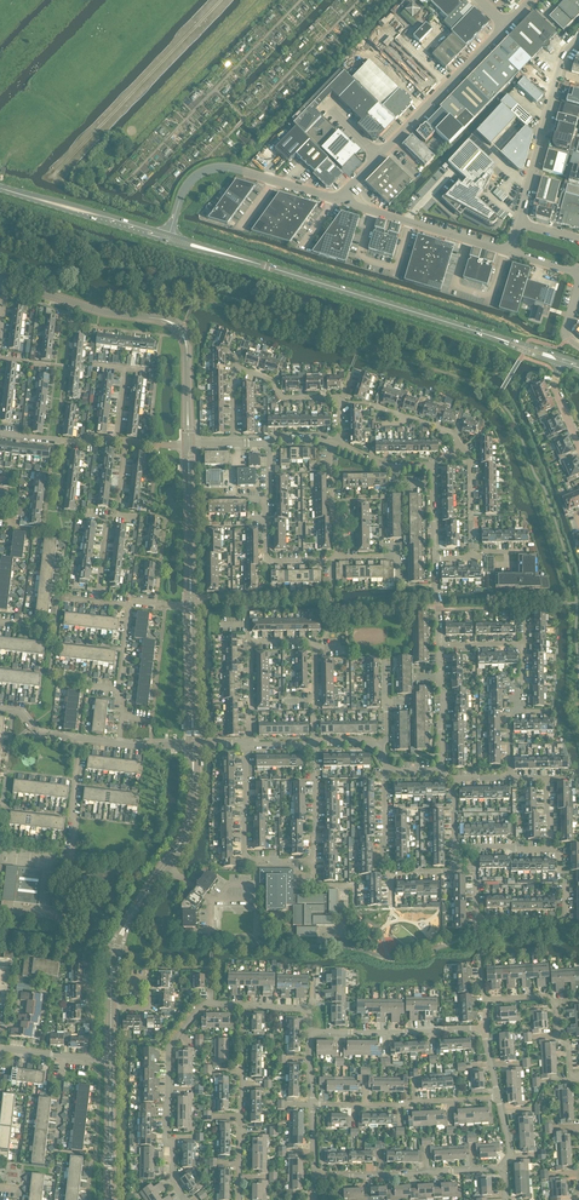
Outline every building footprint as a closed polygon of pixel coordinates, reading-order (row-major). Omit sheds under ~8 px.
[(461,5),(456,0),(430,0),(429,1),(447,19),(461,5)] [(567,2),(561,8),(560,7),(549,17),(563,31),(578,15),(578,0),(565,0),(567,2)] [(452,31),(459,25),(466,17),(473,10),(473,9),(472,8),(471,7),(470,7),(469,6),(464,2),(461,5),(447,19),(444,23),(452,31)] [(412,3),(405,11),(413,19),(420,11),(412,3)] [(481,31),(489,24),(474,9),(473,10),(466,17),(481,31)] [(417,23),(413,19),(405,11),(400,15),(413,27),(417,23)] [(557,34),(535,13),(525,23),(520,26),(521,27),(510,39),(509,39),(521,50),(531,61),(543,48),(544,49),(547,49),(550,47),(549,43),(557,34)] [(474,39),(481,31),(466,17),(459,25),(474,39)] [(420,44),(432,31),(426,25),(413,38),(420,44)] [(466,47),(474,39),(459,25),(452,31),(451,33),(453,35),(466,47)] [(461,53),(467,48),(466,47),(453,35),(448,40),(461,53)] [(514,56),(521,50),(509,39),(505,41),(506,42),(503,45),(514,56)] [(456,59),(461,53),(448,40),(443,45),(448,50),(456,59)] [(437,61),(443,56),(448,50),(443,45),(432,56),(437,61)] [(508,63),(514,56),(503,45),(498,48),(500,49),(497,52),(496,52),(508,63)] [(451,64),(456,59),(448,50),(443,56),(451,64)] [(501,69),(508,63),(496,52),(492,54),(493,56),(490,59),(501,69)] [(446,69),(451,64),(443,56),(437,61),(446,69)] [(495,76),(501,69),(490,59),(485,61),(487,62),(484,65),(495,76)] [(396,121),(413,103),(369,61),(352,79),(379,105),(396,121)] [(506,87),(512,80),(519,73),(508,63),(501,69),(495,76),(506,87)] [(506,87),(495,76),(484,65),(479,68),(480,69),(475,74),(497,96),(506,87)] [(343,74),(339,71),(321,90),(329,97),(332,94),(343,104),(359,87),(344,73),(343,74)] [(490,103),(497,96),(475,74),(470,77),(471,78),(468,81),(490,103)] [(524,79),(517,86),(521,89),(528,82),(524,79)] [(474,119),(490,103),(468,81),(463,83),(464,84),(465,85),(452,97),(452,98),(466,111),(474,119)] [(528,82),(521,89),(525,93),(531,86),(528,82)] [(531,86),(525,93),(528,96),(535,89),(531,86)] [(350,111),(367,95),(359,87),(343,104),(350,111)] [(561,102),(578,107),(578,92),(565,88),(561,102)] [(535,89),(528,96),(536,104),(543,96),(535,89)] [(324,102),(329,97),(321,90),(316,95),(324,102)] [(319,108),(324,102),(316,95),(311,100),(319,108)] [(358,118),(374,102),(367,95),(350,111),(358,118)] [(504,107),(511,100),(507,97),(500,104),(504,107)] [(441,109),(455,122),(463,131),(474,119),(466,111),(452,98),(447,100),(449,101),(441,109)] [(305,135),(306,134),(322,118),(315,111),(319,108),(311,100),(292,120),(295,123),(294,125),(305,135)] [(504,107),(507,110),(514,103),(511,100),(504,107)] [(362,122),(368,116),(378,106),(374,102),(358,118),(362,122)] [(507,110),(511,113),(517,106),(514,103),(507,110)] [(561,104),(558,115),(578,120),(578,121),(578,109),(561,104)] [(385,132),(396,121),(379,105),(378,106),(368,116),(385,132)] [(502,106),(492,116),(507,129),(516,119),(502,106)] [(526,127),(533,120),(517,106),(511,113),(526,127)] [(449,145),(463,131),(455,122),(441,109),(427,124),(436,132),(449,145)] [(558,115),(556,123),(575,128),(578,120),(558,115)] [(385,132),(368,116),(362,122),(358,126),(368,136),(371,136),(371,139),(373,141),(376,141),(378,139),(378,136),(381,136),(385,132)] [(499,138),(507,129),(492,116),(484,124),(499,138)] [(337,130),(326,120),(323,117),(322,118),(306,134),(320,148),(337,130)] [(575,128),(556,123),(552,135),(575,141),(578,130),(575,129),(575,128)] [(426,143),(435,133),(426,124),(416,134),(426,143)] [(491,146),(499,138),(484,124),(476,133),(491,146)] [(289,163),(296,155),(310,142),(296,128),(275,150),(289,163)] [(516,138),(529,150),(533,134),(526,128),(516,138)] [(338,132),(330,141),(321,150),(342,170),(355,156),(354,155),(357,152),(354,149),(355,148),(338,132)] [(576,141),(575,141),(552,135),(548,150),(572,156),(576,141)] [(412,136),(402,146),(402,147),(403,146),(425,167),(424,168),(435,158),(412,136)] [(508,146),(516,154),(526,163),(529,150),(516,138),(508,146)] [(482,194),(483,193),(494,174),(490,171),(495,165),(469,141),(448,163),(466,180),(482,194)] [(315,173),(319,169),(328,159),(310,142),(296,155),(315,173)] [(500,155),(508,163),(516,154),(508,146),(500,155)] [(566,177),(571,157),(548,151),(543,171),(566,177)] [(526,163),(516,154),(508,163),(517,171),(519,172),(521,172),(523,171),(524,169),(526,163)] [(344,175),(328,159),(319,169),(315,173),(312,175),(325,188),(325,189),(330,189),(330,188),(344,175)] [(392,173),(397,167),(389,159),(384,165),(392,173)] [(386,179),(392,173),(384,165),(378,171),(386,179)] [(573,165),(568,182),(578,185),(578,167),(573,165)] [(391,184),(402,172),(397,167),(392,173),(386,179),(391,184)] [(379,185),(386,179),(378,171),(372,178),(379,185)] [(396,189),(408,178),(402,172),(391,184),(396,189)] [(374,191),(379,185),(372,178),(366,183),(374,191)] [(401,194),(413,182),(408,178),(396,189),(401,194)] [(556,198),(560,183),(542,178),(538,193),(556,198)] [(379,196),(391,184),(386,179),(379,185),(374,191),(379,196)] [(482,194),(466,180),(462,184),(459,181),(441,200),(455,212),(459,208),(462,212),(464,210),(465,211),(488,223),(489,224),(490,225),(491,225),(492,225),(493,225),(494,224),(495,223),(496,223),(496,222),(497,221),(497,220),(497,219),(497,218),(496,217),(496,216),(495,215),(478,199),(482,194)] [(247,198),(255,187),(236,181),(232,187),(247,198)] [(384,202),(396,189),(391,184),(379,196),(384,202)] [(567,186),(565,195),(578,198),(578,190),(567,186)] [(243,203),(247,198),(232,187),(228,192),(243,203)] [(498,188),(493,194),(496,196),(501,191),(498,188)] [(389,206),(390,206),(401,194),(396,189),(384,202),(389,206)] [(501,191),(496,196),(499,199),(504,194),(501,191)] [(239,209),(243,203),(228,192),(224,197),(239,209)] [(554,205),(556,198),(538,193),(536,200),(554,205)] [(290,211),(294,206),(298,200),(279,194),(275,200),(290,211)] [(504,194),(499,199),(503,202),(507,197),(504,194)] [(557,224),(561,209),(565,195),(561,194),(558,206),(554,221),(553,223),(557,224)] [(565,195),(561,209),(578,214),(578,198),(565,195)] [(236,214),(239,209),(224,197),(220,203),(236,214)] [(286,216),(290,211),(275,200),(271,205),(286,216)] [(309,217),(317,206),(298,200),(294,206),(309,217)] [(533,207),(530,214),(535,216),(534,217),(553,223),(554,221),(558,206),(536,200),(534,207),(533,207)] [(232,219),(236,214),(220,203),(216,208),(232,219)] [(282,222),(286,216),(271,205),(267,210),(282,222)] [(305,222),(309,217),(294,206),(290,211),(305,222)] [(227,225),(232,219),(216,208),(208,219),(227,225)] [(561,209),(557,224),(578,230),(578,214),(561,209)] [(279,227),(282,222),(267,210),(263,216),(279,227)] [(496,215),(499,218),(500,217),(504,213),(501,210),(496,215)] [(302,227),(305,222),(290,211),(286,216),(302,227)] [(504,213),(500,217),(503,220),(508,215),(505,212),(504,213)] [(341,213),(312,253),(346,263),(359,218),(341,213)] [(275,232),(279,227),(263,216),(260,221),(275,232)] [(298,233),(302,227),(286,216),(282,222),(298,233)] [(386,235),(390,224),(378,220),(375,230),(376,230),(375,232),(386,235)] [(271,238),(275,232),(260,221),(251,232),(271,238)] [(294,238),(298,233),(282,222),(279,227),(294,238)] [(399,237),(402,227),(390,224),(386,235),(397,238),(397,237),(399,237)] [(290,244),(294,238),(279,227),(275,232),(271,238),(290,244)] [(386,235),(375,232),(375,233),(374,233),(368,250),(381,254),(386,235)] [(393,258),(398,240),(397,240),(397,238),(386,235),(381,254),(393,258)] [(434,248),(436,241),(418,236),(416,243),(434,248)] [(452,254),(454,247),(436,241),(434,248),(452,254)] [(432,255),(434,248),(416,243),(414,249),(432,255)] [(450,260),(452,254),(434,248),(432,255),(450,260)] [(430,261),(432,255),(414,249),(412,255),(430,261)] [(496,256),(484,252),(472,249),(469,259),(470,259),(470,260),(481,264),(492,267),(492,265),(493,266),(496,256)] [(428,267),(430,261),(412,255),(410,262),(428,267)] [(448,266),(450,260),(432,255),(430,261),(448,266)] [(481,264),(470,260),(470,262),(468,261),(463,279),(475,283),(481,264)] [(446,273),(448,266),(430,261),(428,267),(446,273)] [(426,273),(428,267),(410,262),(408,268),(426,273)] [(487,286),(493,269),(491,268),(492,267),(481,264),(475,283),(487,286)] [(527,283),(527,281),(531,270),(513,264),(509,278),(527,283)] [(444,279),(446,273),(428,267),(426,273),(444,279)] [(424,280),(426,273),(408,268),(406,274),(424,280)] [(443,285),(444,279),(426,273),(424,280),(443,285)] [(422,287),(424,280),(406,274),(404,281),(422,287)] [(521,302),(522,299),(527,283),(509,278),(503,296),(521,302)] [(440,292),(441,292),(443,285),(424,280),(422,287),(440,292)] [(549,290),(549,288),(527,281),(527,283),(522,299),(535,303),(543,305),(544,305),(549,290)] [(549,290),(544,305),(550,307),(555,291),(549,290)] [(519,308),(521,302),(503,296),(501,303),(519,308)] [(534,308),(530,319),(540,322),(543,310),(542,310),(543,305),(535,303),(524,299),(522,304),(534,308)] [(517,315),(519,308),(501,303),(499,310),(517,315)] [(14,306),(14,313),(23,314),(26,315),(27,307),(14,306)] [(14,313),(13,320),(22,322),(23,314),(14,313)] [(47,317),(46,324),(55,325),(56,318),(47,317)] [(13,320),(12,328),(22,329),(22,322),(13,320)] [(46,324),(45,331),(55,332),(55,325),(46,324)] [(12,328),(11,335),(21,336),(22,329),(12,328)] [(45,331),(44,339),(54,340),(55,332),(45,331)] [(222,331),(219,338),(232,342),(234,335),(222,331)] [(11,335),(10,342),(20,343),(21,336),(11,335)] [(75,335),(74,343),(84,344),(85,336),(75,335)] [(101,346),(104,346),(105,336),(98,335),(96,347),(97,348),(99,348),(101,347),(101,346)] [(104,346),(111,347),(112,337),(105,336),(104,346)] [(111,347),(118,348),(119,338),(112,337),(111,347)] [(232,342),(219,338),(217,337),(215,343),(214,342),(213,346),(222,349),(223,346),(230,348),(232,342)] [(125,348),(127,339),(119,338),(118,348),(118,350),(125,351),(125,348)] [(44,339),(43,346),(53,347),(54,340),(44,339)] [(125,348),(133,349),(134,340),(127,339),(125,348)] [(140,353),(140,350),(141,340),(134,340),(133,349),(132,352),(140,353)] [(140,350),(147,351),(148,341),(141,340),(140,350)] [(148,341),(147,351),(157,352),(158,342),(148,341)] [(20,343),(10,342),(9,349),(19,351),(20,343)] [(74,343),(73,350),(83,351),(84,344),(74,343)] [(43,346),(42,353),(52,354),(53,347),(43,346)] [(73,350),(72,357),(82,358),(83,351),(73,350)] [(226,360),(226,353),(219,353),(219,350),(209,350),(209,354),(210,354),(210,360),(213,360),(226,360)] [(245,363),(251,365),(255,353),(249,351),(245,363)] [(259,361),(263,362),(266,353),(262,352),(261,355),(255,353),(251,365),(257,367),(259,361)] [(52,354),(42,353),(41,360),(51,362),(52,354)] [(264,370),(270,372),(275,359),(272,358),(273,355),(266,353),(263,362),(266,363),(264,370)] [(275,359),(270,372),(277,374),(279,368),(282,369),(286,358),(280,355),(278,361),(275,359)] [(72,357),(72,364),(81,365),(82,362),(84,362),(84,358),(82,358),(72,357)] [(226,360),(213,360),(213,367),(209,367),(209,371),(219,371),(219,367),(226,367),(226,360)] [(8,364),(7,371),(16,372),(17,365),(8,364)] [(72,364),(71,371),(80,373),(81,365),(72,364)] [(7,371),(6,378),(16,380),(16,372),(7,371)] [(71,371),(70,379),(80,380),(80,373),(71,371)] [(327,373),(323,374),(324,384),(327,383),(327,390),(334,390),(334,377),(327,377),(327,373)] [(340,377),(334,377),(334,390),(341,390),(341,383),(344,383),(344,373),(340,373),(340,377)] [(362,373),(360,379),(371,383),(373,377),(369,375),(366,374),(362,373)] [(36,382),(39,382),(49,383),(50,376),(37,374),(36,382)] [(293,391),(292,378),(286,378),(286,374),(282,374),(282,384),(286,384),(286,391),(293,391)] [(299,378),(292,378),(293,391),(299,391),(299,384),(303,384),(303,374),(299,374),(299,378)] [(307,374),(303,374),(303,384),(307,384),(307,390),(313,390),(313,377),(313,374),(307,374)] [(320,377),(313,377),(313,390),(320,390),(320,384),(324,384),(323,374),(320,374),(320,377)] [(104,375),(103,383),(113,384),(114,376),(104,375)] [(6,378),(5,386),(15,387),(16,380),(6,378)] [(70,379),(69,386),(79,387),(80,387),(81,384),(79,384),(80,380),(70,379)] [(134,379),(133,386),(143,387),(144,380),(134,379)] [(360,379),(358,385),(369,389),(371,383),(360,379)] [(39,382),(38,389),(48,391),(49,383),(39,382)] [(103,383),(102,390),(112,391),(113,384),(103,383)] [(529,389),(532,395),(546,389),(544,383),(540,384),(535,386),(529,389)] [(358,385),(356,391),(367,394),(369,389),(358,385)] [(383,402),(389,404),(393,392),(387,390),(388,386),(385,385),(382,394),(385,396),(383,402)] [(5,386),(4,393),(14,394),(15,387),(5,386)] [(68,393),(69,393),(68,397),(73,397),(73,399),(77,399),(78,394),(78,390),(80,390),(80,387),(79,387),(69,386),(68,393)] [(133,386),(132,393),(142,394),(143,387),(133,386)] [(38,389),(37,397),(47,398),(48,391),(38,389)] [(537,400),(549,395),(546,389),(532,395),(535,401),(537,400)] [(102,390),(101,397),(111,398),(112,391),(102,390)] [(398,401),(401,402),(404,391),(401,390),(399,394),(393,392),(389,404),(396,406),(398,401)] [(367,394),(356,391),(354,397),(365,401),(367,394)] [(403,408),(409,410),(413,398),(407,396),(408,393),(404,391),(401,402),(404,403),(403,408)] [(4,393),(3,400),(13,401),(14,394),(4,393)] [(132,393),(131,400),(141,402),(142,394),(132,393)] [(274,403),(274,401),(279,397),(278,394),(273,397),(271,398),(268,398),(268,403),(272,403),(272,407),(272,411),(274,410),(274,407),(274,403)] [(537,400),(540,406),(551,401),(549,395),(537,400)] [(418,406),(421,407),(424,398),(420,396),(419,400),(413,398),(409,410),(416,412),(418,406)] [(37,397),(36,404),(46,405),(47,398),(37,397)] [(101,397),(100,404),(110,405),(111,398),(101,397)] [(424,408),(422,415),(429,417),(433,404),(434,402),(427,400),(428,399),(424,398),(421,407),(424,408)] [(3,400),(3,407),(12,408),(13,401),(3,400)] [(131,400),(131,408),(140,409),(141,402),(131,400)] [(540,406),(537,407),(540,413),(537,414),(539,418),(547,415),(546,411),(554,407),(551,401),(540,406)] [(444,404),(440,403),(440,404),(434,402),(433,404),(429,417),(435,419),(437,413),(441,414),(444,404)] [(36,404),(36,411),(45,412),(46,405),(36,404)] [(100,404),(100,411),(109,413),(110,405),(100,404)] [(442,421),(448,423),(452,411),(446,409),(448,405),(444,404),(441,414),(444,415),(442,421)] [(67,407),(66,415),(75,416),(79,416),(79,413),(76,412),(76,408),(77,406),(67,405),(67,407)] [(3,407),(2,414),(11,416),(12,408),(3,407)] [(131,408),(130,415),(139,416),(140,409),(131,408)] [(452,411),(448,423),(455,425),(457,419),(460,420),(464,410),(460,409),(459,413),(452,411)] [(36,411),(35,418),(44,419),(45,412),(36,411)] [(100,411),(99,419),(108,420),(109,413),(100,411)] [(11,416),(2,414),(1,422),(11,423),(11,416)] [(462,431),(468,433),(472,421),(473,419),(467,417),(467,415),(464,414),(460,424),(464,425),(462,431)] [(66,415),(65,422),(75,423),(75,416),(66,415)] [(130,415),(129,422),(139,423),(139,416),(130,415)] [(544,423),(546,429),(562,423),(560,418),(559,418),(558,417),(557,418),(556,417),(549,420),(548,416),(539,420),(541,424),(544,423)] [(35,418),(34,426),(44,427),(44,419),(35,418)] [(99,419),(98,426),(108,427),(108,420),(99,419)] [(472,421),(468,433),(475,435),(477,429),(480,430),(483,421),(480,419),(478,423),(472,421)] [(65,422),(64,429),(74,430),(74,427),(77,428),(78,423),(75,423),(65,422)] [(129,422),(128,429),(138,430),(139,423),(129,422)] [(548,441),(550,441),(552,440),(557,438),(555,434),(562,431),(562,430),(564,429),(563,428),(564,428),(562,423),(546,429),(549,436),(547,437),(548,441)] [(44,427),(34,426),(33,433),(43,434),(44,427)] [(108,427),(98,426),(97,433),(107,434),(108,427)] [(74,430),(64,429),(63,436),(73,438),(74,430)] [(138,430),(128,429),(127,437),(137,438),(138,430)] [(552,440),(550,441),(551,444),(553,444),(556,451),(571,444),(569,439),(568,440),(568,439),(566,439),(565,438),(559,441),(557,438),(552,440)] [(442,441),(432,441),(432,452),(438,452),(438,447),(442,447),(442,441)] [(12,455),(13,444),(6,443),(5,453),(12,454),(12,455)] [(12,455),(20,456),(21,446),(13,445),(14,444),(13,444),(12,455)] [(561,460),(561,461),(566,459),(564,455),(571,452),(571,451),(573,450),(572,449),(573,449),(571,444),(556,451),(560,461),(561,460)] [(20,456),(27,457),(28,446),(28,447),(21,446),(20,456)] [(27,456),(34,457),(35,447),(28,446),(27,457),(27,456)] [(41,458),(42,458),(43,447),(35,447),(34,457),(41,457),(41,458)] [(43,447),(42,458),(49,459),(50,449),(43,448),(43,447)] [(105,449),(104,456),(114,457),(115,450),(105,449)] [(291,465),(290,449),(280,449),(281,467),(287,467),(287,469),(291,469),(291,465)] [(320,449),(310,449),(310,464),(309,464),(309,468),(314,468),(314,466),(320,466),(320,449)] [(71,452),(70,459),(80,461),(81,453),(71,452)] [(135,452),(134,460),(144,461),(145,453),(135,452)] [(230,453),(205,454),(205,466),(230,466),(230,453)] [(249,455),(249,467),(261,467),(261,455),(257,455),(257,454),(257,453),(256,453),(255,453),(254,453),(253,453),(253,454),(253,455),(249,455)] [(104,456),(103,463),(113,464),(114,457),(104,456)] [(70,459),(70,467),(79,468),(80,461),(70,459)] [(134,460),(133,467),(144,468),(144,461),(134,460)] [(567,471),(578,466),(578,465),(578,463),(578,461),(577,461),(577,460),(575,461),(574,460),(563,464),(561,461),(561,460),(560,461),(559,462),(561,466),(562,465),(565,472),(567,471)] [(103,463),(102,471),(112,472),(113,464),(103,463)] [(567,471),(570,477),(566,479),(568,483),(575,480),(574,476),(578,474),(578,466),(567,471)] [(70,467),(69,474),(78,475),(79,468),(70,467)] [(133,467),(133,474),(143,475),(144,468),(133,467)] [(442,469),(442,476),(455,475),(455,467),(450,467),(450,469),(449,469),(449,468),(448,468),(448,469),(442,469)] [(221,487),(221,485),(223,484),(223,485),(224,485),(224,473),(223,473),(221,473),(221,471),(221,470),(209,470),(209,471),(209,473),(207,473),(207,477),(206,477),(206,481),(207,481),(207,485),(209,485),(209,487),(221,487)] [(238,470),(238,487),(256,487),(256,470),(238,470)] [(102,471),(102,478),(111,479),(112,472),(102,471)] [(35,473),(34,481),(44,482),(45,474),(35,473)] [(69,474),(68,481),(78,482),(78,475),(69,474)] [(133,474),(132,481),(142,482),(143,475),(133,474)] [(102,478),(101,485),(110,486),(111,479),(102,478)] [(34,481),(34,488),(45,489),(44,489),(44,482),(34,481)] [(68,481),(67,488),(77,489),(78,482),(68,481)] [(132,481),(131,488),(141,490),(142,482),(132,481)] [(101,485),(100,492),(110,493),(110,486),(101,485)] [(35,488),(34,495),(44,497),(45,489),(34,488),(35,488)] [(67,488),(66,495),(76,497),(77,489),(67,488)] [(131,488),(130,496),(140,497),(141,490),(131,488)] [(575,508),(578,506),(578,502),(574,491),(568,494),(575,508)] [(100,492),(99,499),(109,501),(110,493),(100,492)] [(568,511),(575,508),(568,494),(562,496),(568,511)] [(34,495),(33,503),(43,504),(44,497),(34,495)] [(66,495),(65,503),(75,504),(76,497),(66,495)] [(421,495),(409,495),(411,583),(422,583),(421,495)] [(130,496),(129,503),(139,504),(140,497),(130,496)] [(401,496),(389,496),(390,540),(401,540),(401,496)] [(109,501),(99,499),(98,507),(108,508),(109,501)] [(31,510),(42,511),(43,504),(33,503),(32,510),(31,510)] [(75,504),(65,503),(64,510),(74,511),(75,504)] [(139,504),(129,503),(128,510),(138,511),(139,504)] [(31,510),(30,517),(40,518),(41,511),(42,511),(31,510)] [(40,518),(30,517),(30,522),(20,521),(20,526),(35,527),(36,526),(39,526),(40,518)] [(150,525),(150,528),(160,529),(161,521),(159,521),(159,518),(151,517),(151,519),(148,518),(147,524),(150,525)] [(82,529),(86,529),(96,530),(96,523),(87,522),(86,526),(82,525),(82,529)] [(117,525),(116,533),(126,534),(127,526),(117,525)] [(150,528),(149,535),(159,536),(160,529),(150,528)] [(86,529),(85,536),(95,537),(96,530),(86,529)] [(14,532),(13,539),(25,540),(26,533),(14,532)] [(116,533),(115,540),(125,541),(126,534),(116,533)] [(149,535),(148,542),(158,543),(159,536),(149,535)] [(85,536),(84,544),(94,545),(95,537),(85,536)] [(115,540),(114,547),(124,548),(125,541),(115,540)] [(158,543),(148,542),(148,549),(147,553),(157,554),(157,551),(158,543)] [(84,544),(83,551),(93,552),(94,545),(84,544)] [(114,547),(113,554),(123,555),(124,548),(114,547)] [(83,551),(82,558),(92,559),(93,552),(83,551)] [(24,553),(12,552),(11,558),(23,560),(24,553)] [(113,554),(113,562),(122,563),(123,555),(113,554)] [(539,556),(529,556),(527,556),(518,556),(518,562),(519,574),(516,574),(496,575),(495,575),(496,588),(496,589),(515,589),(515,590),(542,590),(549,590),(548,576),(547,576),(539,577),(539,572),(539,556)] [(2,557),(1,564),(13,565),(14,559),(2,557)] [(82,561),(82,565),(91,566),(92,559),(82,558),(81,558),(80,561),(82,561)] [(390,561),(383,561),(384,579),(383,579),(383,583),(388,583),(388,580),(394,580),(394,583),(393,562),(390,563),(390,561)] [(113,562),(112,569),(121,570),(122,563),(113,562)] [(346,579),(346,562),(339,562),(339,563),(336,563),(336,584),(336,581),(342,580),(342,584),(347,583),(347,579),(346,579)] [(146,563),(145,571),(155,572),(156,565),(146,563)] [(82,565),(81,573),(90,574),(91,566),(82,565)] [(112,569),(111,576),(121,577),(121,570),(112,569)] [(145,571),(144,578),(154,579),(155,572),(145,571)] [(90,574),(81,573),(80,580),(90,581),(90,574)] [(121,577),(111,576),(110,583),(111,583),(110,587),(120,588),(120,586),(121,577)] [(144,578),(143,585),(153,586),(154,579),(144,578)] [(153,586),(143,585),(143,593),(152,594),(153,586)] [(138,612),(137,619),(149,620),(150,614),(138,612)] [(148,633),(136,632),(135,639),(147,640),(148,633)] [(144,640),(143,647),(155,648),(156,641),(144,640)] [(488,686),(502,686),(502,683),(504,683),(504,682),(507,682),(507,679),(498,679),(498,678),(488,678),(488,686)] [(428,688),(416,688),(417,751),(429,750),(428,688)] [(69,690),(68,697),(80,698),(81,692),(69,690)] [(68,700),(67,704),(79,705),(80,698),(68,697),(66,697),(66,700),(68,700)] [(149,700),(137,699),(136,705),(148,707),(149,700)] [(408,751),(408,713),(396,713),(396,751),(408,751)] [(77,724),(65,723),(64,730),(76,731),(77,724)] [(559,829),(561,829),(572,829),(572,830),(574,829),(572,829),(572,822),(561,823),(561,826),(559,827),(556,827),(556,831),(559,831),(559,829)] [(505,825),(501,825),(501,836),(508,836),(508,834),(512,834),(511,823),(505,823),(505,825)] [(470,837),(470,826),(464,826),(464,824),(460,824),(460,835),(464,835),(464,837),(470,837)] [(4,866),(7,866),(3,901),(0,900),(0,901),(14,902),(14,901),(18,901),(35,903),(39,904),(39,905),(52,907),(52,906),(50,906),(54,872),(56,872),(43,870),(42,872),(37,871),(22,869),(18,869),(18,867),(5,866),(4,866)] [(297,925),(297,937),(317,937),(317,926),(334,926),(334,914),(338,914),(338,890),(329,890),(329,895),(293,895),(294,869),(260,869),(260,884),(267,884),(267,910),(286,911),(286,906),(293,906),(293,925),(297,925)] [(207,873),(203,879),(213,887),(214,886),(215,884),(214,883),(217,880),(215,878),(218,874),(212,870),(209,874),(207,873)] [(213,887),(203,879),(198,886),(207,892),(210,889),(211,890),(213,887)] [(205,896),(207,892),(198,886),(195,890),(193,894),(202,900),(205,896)] [(200,905),(199,904),(202,900),(193,894),(192,894),(188,900),(199,908),(199,907),(200,905)] [(182,905),(181,913),(184,913),(195,913),(197,913),(197,910),(199,908),(188,900),(186,899),(182,905)] [(186,928),(186,933),(193,933),(193,928),(195,928),(195,924),(197,924),(197,921),(197,920),(184,920),(184,928),(186,928)] [(23,977),(41,979),(40,980),(53,982),(53,977),(58,977),(60,962),(36,959),(36,957),(25,956),(23,977)] [(72,966),(72,972),(84,973),(84,966),(79,966),(79,962),(70,962),(70,966),(72,966)] [(548,964),(540,965),(542,987),(545,987),(545,978),(549,977),(548,964)] [(525,965),(517,966),(518,979),(522,979),(522,988),(526,988),(525,965)] [(533,965),(525,965),(526,988),(530,988),(530,978),(533,978),(533,965)] [(540,965),(533,965),(533,978),(537,978),(538,987),(542,987),(540,965)] [(510,966),(502,967),(503,980),(507,980),(507,989),(511,989),(510,966)] [(517,966),(510,966),(511,989),(515,988),(514,979),(518,979),(517,966)] [(496,989),(494,967),(487,968),(487,981),(491,981),(492,990),(496,989)] [(502,967),(494,967),(496,989),(500,989),(499,980),(503,980),(502,967)] [(575,969),(566,970),(567,983),(571,983),(571,992),(575,991),(575,969)] [(560,992),(559,970),(551,971),(552,984),(556,984),(556,993),(560,992)] [(566,970),(559,970),(560,992),(564,992),(564,983),(567,983),(566,970)] [(323,975),(323,979),(346,979),(346,972),(332,971),(332,975),(323,975)] [(66,983),(68,983),(76,983),(82,983),(82,979),(84,979),(84,973),(72,972),(72,979),(67,979),(67,982),(66,982),(66,983)] [(158,975),(158,982),(169,982),(169,976),(171,976),(171,972),(163,972),(163,975),(158,975)] [(193,976),(193,982),(205,982),(205,976),(200,976),(200,972),(191,972),(191,976),(193,976)] [(232,995),(236,995),(237,973),(229,973),(229,986),(233,986),(232,995)] [(267,973),(267,996),(271,996),(271,987),(275,987),(275,973),(267,973)] [(281,998),(285,998),(285,976),(278,976),(277,989),(281,989),(281,998)] [(301,976),(300,998),(304,998),(305,989),(309,989),(309,976),(301,976)] [(165,989),(165,992),(173,992),(173,989),(169,989),(169,982),(158,982),(158,989),(165,989)] [(205,982),(193,982),(193,989),(191,989),(191,993),(199,993),(200,989),(204,989),(205,982)] [(66,993),(69,993),(81,993),(81,986),(76,986),(76,983),(68,983),(68,986),(66,986),(66,993)] [(160,995),(160,1002),(171,1002),(172,996),(173,996),(173,992),(165,992),(165,996),(160,995)] [(21,1029),(12,1028),(11,1036),(32,1038),(34,1024),(38,1024),(39,1017),(40,1017),(42,1002),(40,1002),(41,995),(22,993),(21,1000),(28,1001),(26,1015),(19,1014),(18,1022),(22,1022),(21,1029)] [(68,999),(68,1003),(76,1003),(76,1000),(81,1000),(81,993),(69,993),(69,999),(68,999)] [(332,1002),(340,1003),(345,1003),(345,995),(323,994),(323,998),(332,999),(332,1002)] [(410,1021),(414,1021),(414,998),(406,998),(406,1012),(410,1012),(410,1021)] [(429,998),(429,1021),(433,1021),(433,1012),(437,1012),(437,999),(429,998)] [(361,1023),(365,1023),(365,1000),(357,1000),(357,1014),(361,1014),(361,1023)] [(396,1001),(396,1023),(400,1023),(400,1014),(404,1014),(404,1001),(396,1001)] [(161,1013),(165,1013),(173,1013),(173,1009),(171,1009),(171,1002),(160,1002),(160,1009),(162,1009),(161,1013)] [(66,1013),(69,1013),(81,1013),(81,1006),(76,1006),(76,1003),(68,1003),(68,1007),(67,1007),(66,1013)] [(332,1006),(332,1014),(345,1014),(345,1010),(348,1008),(348,1003),(347,1003),(345,1003),(340,1003),(340,1006),(332,1006)] [(566,1014),(578,1014),(578,1006),(575,1006),(575,1010),(566,1010),(566,1014)] [(509,1021),(508,1008),(500,1009),(501,1016),(497,1016),(497,1024),(501,1024),(501,1022),(509,1021)] [(516,1008),(508,1008),(509,1021),(516,1021),(517,1023),(521,1023),(520,1015),(516,1015),(516,1008)] [(533,1015),(534,1022),(547,1021),(546,1013),(539,1014),(539,1010),(531,1011),(531,1015),(533,1015)] [(252,1016),(252,1024),(262,1024),(266,1024),(266,1023),(266,1021),(265,1020),(264,1020),(264,1019),(265,1019),(265,1012),(254,1012),(254,1016),(252,1016)] [(81,1013),(69,1013),(69,1020),(67,1020),(67,1024),(76,1024),(76,1020),(81,1020),(81,1013)] [(206,1014),(206,1018),(202,1018),(202,1019),(202,1029),(207,1030),(207,1028),(214,1028),(214,1014),(206,1014)] [(222,1014),(222,1028),(229,1028),(229,1030),(234,1030),(234,1022),(230,1022),(230,1014),(222,1014)] [(345,1014),(332,1014),(332,1022),(335,1022),(335,1026),(347,1026),(347,1022),(345,1022),(345,1014)] [(477,1015),(459,1016),(459,1022),(457,1022),(457,1024),(464,1024),(464,1023),(473,1022),(473,1019),(477,1019),(477,1015)] [(127,1028),(134,1028),(134,1017),(127,1017),(127,1022),(123,1022),(123,1030),(127,1030),(127,1028)] [(134,1017),(134,1028),(134,1032),(140,1032),(140,1030),(144,1030),(144,1022),(141,1022),(141,1017),(134,1017)] [(147,1022),(144,1022),(144,1030),(148,1030),(148,1028),(154,1028),(154,1017),(147,1017),(147,1022)] [(289,1024),(289,1029),(299,1029),(299,1021),(297,1021),(297,1017),(286,1017),(286,1024),(289,1024)] [(547,1021),(534,1022),(534,1030),(532,1030),(533,1034),(540,1034),(540,1030),(548,1029),(547,1021)] [(567,1030),(578,1029),(578,1021),(576,1022),(576,1025),(567,1026),(567,1030)] [(262,1024),(252,1024),(252,1032),(254,1032),(254,1035),(265,1035),(265,1029),(262,1029),(262,1024)] [(567,1030),(567,1034),(576,1033),(577,1037),(578,1037),(578,1029),(567,1030)] [(64,1040),(68,1041),(68,1032),(64,1032),(64,1031),(57,1031),(57,1034),(57,1045),(64,1045),(64,1040)] [(50,1045),(57,1045),(57,1034),(51,1034),(51,1032),(47,1032),(47,1040),(50,1040),(50,1045)] [(71,1048),(78,1048),(78,1036),(71,1036),(71,1032),(68,1032),(68,1041),(71,1041),(71,1048)] [(498,1039),(499,1042),(513,1041),(513,1033),(500,1034),(500,1039),(498,1039)] [(78,1036),(78,1048),(84,1048),(88,1048),(88,1035),(84,1035),(84,1036),(78,1036)] [(460,1040),(455,1040),(456,1050),(464,1050),(463,1039),(460,1039),(460,1040)] [(466,1039),(463,1039),(464,1050),(468,1050),(469,1053),(475,1052),(475,1041),(471,1042),(471,1040),(466,1040),(466,1039)] [(445,1040),(445,1041),(440,1041),(440,1043),(436,1044),(437,1055),(444,1054),(444,1053),(448,1053),(448,1052),(448,1051),(448,1040),(445,1040)] [(450,1040),(448,1040),(448,1051),(448,1052),(451,1052),(451,1051),(456,1050),(455,1040),(450,1041),(450,1040)] [(541,1044),(542,1052),(555,1051),(555,1043),(547,1044),(547,1040),(539,1040),(539,1044),(541,1044)] [(420,1041),(417,1042),(418,1052),(422,1052),(422,1055),(430,1055),(429,1042),(425,1043),(425,1042),(420,1042),(420,1041)] [(500,1045),(500,1050),(514,1049),(513,1041),(499,1042),(499,1045),(500,1045)] [(251,1054),(252,1054),(261,1054),(265,1054),(265,1051),(266,1051),(266,1046),(265,1046),(265,1042),(253,1042),(253,1046),(252,1046),(252,1051),(251,1051),(251,1054)] [(317,1055),(325,1055),(325,1042),(317,1042),(317,1055)] [(325,1042),(325,1055),(332,1055),(332,1057),(337,1057),(337,1049),(333,1049),(333,1042),(325,1042)] [(348,1055),(355,1055),(355,1042),(347,1042),(347,1050),(344,1049),(343,1057),(348,1057),(348,1055)] [(371,1042),(370,1055),(378,1056),(378,1057),(382,1057),(382,1050),(378,1050),(379,1042),(371,1042)] [(410,1043),(410,1053),(410,1057),(418,1056),(418,1052),(417,1042),(414,1042),(415,1043),(410,1043)] [(403,1053),(410,1053),(410,1043),(402,1044),(403,1053)] [(300,1044),(289,1044),(289,1052),(287,1052),(287,1056),(295,1056),(295,1052),(299,1052),(299,1047),(300,1047),(300,1044)] [(395,1054),(403,1053),(402,1044),(394,1044),(394,1048),(391,1048),(391,1056),(395,1056),(395,1054)] [(179,1052),(179,1060),(192,1060),(192,1052),(194,1052),(194,1048),(187,1048),(187,1052),(179,1052)] [(514,1049),(500,1050),(501,1058),(508,1057),(509,1061),(516,1061),(516,1057),(514,1057),(514,1049)] [(542,1052),(542,1060),(557,1059),(557,1056),(555,1056),(555,1051),(542,1052)] [(228,1055),(215,1055),(215,1063),(213,1063),(213,1067),(221,1067),(221,1063),(228,1063),(228,1055)] [(542,1060),(543,1067),(556,1067),(556,1062),(557,1062),(557,1059),(542,1060)] [(289,1067),(289,1075),(299,1075),(299,1067),(298,1067),(298,1063),(287,1063),(287,1067),(289,1067)] [(507,1072),(507,1080),(520,1079),(520,1072),(522,1071),(522,1067),(514,1068),(514,1072),(507,1072)] [(556,1067),(543,1067),(543,1075),(541,1075),(541,1079),(547,1079),(547,1075),(556,1074),(556,1067)] [(261,1069),(251,1069),(250,1069),(250,1072),(251,1072),(251,1077),(255,1077),(255,1081),(263,1081),(263,1077),(261,1077),(261,1069)] [(470,1070),(471,1082),(484,1081),(485,1081),(485,1078),(484,1078),(484,1073),(483,1073),(483,1069),(470,1070)] [(215,1078),(215,1086),(228,1086),(228,1078),(221,1078),(221,1074),(213,1074),(213,1078),(215,1078)] [(445,1075),(445,1077),(445,1078),(445,1088),(453,1088),(453,1084),(457,1083),(456,1074),(445,1075)] [(192,1075),(179,1075),(179,1083),(182,1083),(182,1084),(182,1087),(194,1087),(194,1083),(192,1083),(192,1075)] [(327,1091),(335,1091),(335,1078),(327,1078),(327,1076),(323,1076),(323,1078),(323,1084),(327,1084),(327,1091)] [(358,1078),(350,1078),(350,1092),(358,1092),(358,1088),(362,1088),(362,1085),(362,1076),(358,1076),(358,1078)] [(373,1092),(381,1092),(381,1078),(373,1078),(373,1076),(369,1076),(369,1084),(369,1088),(373,1088),(373,1092)] [(404,1079),(396,1079),(396,1092),(404,1092),(404,1088),(408,1088),(408,1076),(404,1076),(404,1079)] [(442,1079),(437,1079),(438,1089),(445,1088),(445,1078),(445,1077),(442,1077),(442,1079)] [(428,1090),(430,1090),(430,1079),(422,1080),(422,1078),(418,1078),(418,1086),(418,1089),(422,1089),(422,1090),(427,1089),(428,1090)] [(437,1079),(430,1079),(430,1090),(433,1090),(433,1089),(438,1089),(437,1079)] [(506,1085),(506,1088),(521,1087),(520,1079),(507,1080),(507,1085),(506,1085)] [(484,1081),(471,1082),(472,1094),(483,1093),(482,1089),(484,1089),(484,1081)] [(79,1085),(78,1091),(90,1093),(91,1086),(79,1085)] [(558,1090),(559,1098),(572,1097),(572,1089),(568,1089),(568,1085),(555,1086),(556,1091),(558,1090)] [(508,1091),(508,1095),(521,1094),(521,1087),(506,1088),(506,1091),(508,1091)] [(251,1092),(251,1100),(261,1100),(261,1092),(263,1092),(263,1088),(255,1088),(255,1092),(251,1092)] [(298,1090),(289,1090),(286,1090),(286,1094),(287,1094),(287,1102),(294,1102),(294,1098),(298,1098),(298,1090)] [(178,1097),(178,1105),(192,1105),(192,1098),(194,1098),(194,1094),(186,1094),(186,1097),(178,1097)] [(521,1094),(508,1095),(508,1103),(516,1103),(516,1107),(524,1106),(524,1102),(522,1102),(521,1094)] [(559,1098),(559,1106),(574,1105),(574,1102),(572,1102),(572,1097),(559,1098)] [(228,1101),(215,1101),(215,1109),(213,1109),(213,1113),(224,1113),(224,1109),(228,1109),(228,1101)] [(559,1106),(560,1113),(573,1112),(573,1108),(574,1108),(574,1105),(559,1106)] [(470,1110),(465,1110),(466,1123),(474,1123),(473,1108),(470,1108),(470,1110)] [(476,1108),(473,1108),(474,1123),(482,1123),(481,1109),(476,1109),(476,1108)] [(489,1109),(481,1109),(482,1123),(489,1122),(489,1124),(493,1124),(493,1116),(489,1116),(489,1109)] [(290,1114),(290,1121),(303,1122),(303,1114),(295,1114),(295,1110),(288,1110),(288,1114),(290,1114)] [(455,1126),(459,1126),(459,1124),(466,1123),(465,1110),(458,1111),(458,1114),(454,1114),(454,1118),(455,1126)] [(424,1112),(420,1113),(421,1126),(428,1126),(427,1111),(424,1111),(424,1112)] [(430,1111),(427,1111),(428,1126),(436,1125),(435,1112),(431,1112),(430,1111)] [(443,1111),(435,1112),(436,1125),(444,1125),(444,1127),(448,1126),(447,1119),(444,1119),(443,1111)] [(573,1112),(560,1113),(560,1121),(558,1121),(559,1125),(571,1124),(570,1121),(574,1120),(573,1112)] [(421,1126),(420,1113),(412,1113),(412,1121),(409,1121),(409,1129),(413,1128),(413,1127),(421,1126)] [(519,1118),(519,1126),(533,1125),(532,1118),(534,1118),(534,1113),(526,1114),(522,1114),(523,1118),(519,1118)] [(385,1115),(385,1125),(386,1125),(386,1128),(389,1128),(389,1125),(393,1125),(393,1127),(397,1127),(397,1115),(393,1115),(388,1115),(388,1114),(385,1114),(385,1115)] [(261,1115),(250,1115),(250,1118),(251,1118),(251,1123),(255,1123),(255,1127),(263,1127),(263,1123),(261,1123),(261,1115)] [(335,1124),(340,1124),(340,1115),(332,1115),(332,1117),(328,1117),(328,1128),(335,1128),(335,1124)] [(340,1115),(340,1124),(344,1124),(344,1128),(351,1128),(351,1117),(348,1117),(348,1115),(340,1115)] [(362,1119),(358,1119),(358,1126),(358,1128),(370,1128),(370,1125),(370,1115),(362,1115),(362,1119)] [(192,1121),(178,1121),(178,1128),(184,1129),(184,1132),(193,1132),(193,1128),(192,1128),(192,1121)] [(220,1125),(220,1133),(230,1133),(230,1125),(230,1121),(217,1121),(217,1125),(220,1125)] [(518,1131),(518,1134),(533,1133),(533,1125),(519,1126),(520,1131),(518,1131)] [(556,1136),(557,1144),(570,1143),(570,1135),(566,1135),(566,1131),(554,1132),(554,1136),(556,1136)] [(520,1137),(520,1141),(534,1140),(533,1133),(518,1134),(519,1137),(520,1137)] [(253,1139),(253,1147),(266,1147),(267,1139),(268,1139),(269,1135),(261,1135),(261,1139),(253,1139)] [(303,1137),(289,1137),(289,1144),(287,1144),(287,1148),(295,1149),(295,1145),(303,1145),(303,1137)] [(534,1140),(520,1141),(521,1149),(524,1149),(524,1153),(536,1152),(536,1148),(534,1148),(534,1140)] [(183,1145),(183,1153),(193,1153),(193,1145),(195,1145),(195,1141),(183,1141),(183,1145)] [(495,1145),(488,1145),(488,1158),(496,1158),(496,1150),(500,1150),(499,1142),(495,1143),(495,1145)] [(84,1145),(72,1143),(71,1150),(83,1151),(84,1145)] [(557,1144),(557,1151),(572,1151),(572,1148),(570,1148),(570,1143),(557,1144)] [(469,1152),(469,1144),(465,1144),(465,1146),(457,1147),(458,1160),(466,1160),(466,1155),(469,1154),(469,1152)] [(488,1158),(488,1145),(480,1145),(480,1144),(476,1144),(476,1151),(480,1151),(480,1159),(488,1158)] [(435,1162),(443,1161),(442,1148),(434,1148),(434,1146),(430,1147),(431,1157),(434,1157),(435,1162)] [(442,1148),(443,1161),(447,1161),(447,1162),(450,1162),(450,1147),(442,1148)] [(457,1147),(450,1147),(450,1162),(453,1162),(453,1160),(458,1160),(457,1147)] [(141,1148),(141,1156),(163,1156),(163,1152),(154,1152),(154,1148),(141,1148)] [(230,1148),(220,1148),(220,1155),(218,1155),(218,1160),(226,1160),(226,1156),(230,1156),(230,1148)] [(328,1164),(336,1164),(336,1149),(331,1149),(331,1151),(324,1151),(324,1162),(328,1162),(328,1164)] [(336,1149),(336,1164),(344,1164),(344,1163),(348,1163),(348,1151),(341,1151),(341,1152),(340,1152),(337,1149),(336,1149)] [(387,1162),(395,1162),(395,1149),(392,1149),(391,1151),(391,1153),(387,1152),(387,1151),(383,1151),(383,1158),(387,1158),(387,1162)] [(365,1152),(365,1162),(372,1162),(372,1158),(376,1158),(376,1151),(372,1150),(372,1152),(365,1152)] [(410,1153),(410,1163),(418,1163),(418,1162),(422,1162),(422,1151),(418,1151),(418,1153),(410,1153)] [(557,1151),(558,1159),(571,1158),(571,1154),(572,1154),(572,1151),(557,1151)] [(349,1162),(357,1162),(357,1152),(349,1152),(349,1162)] [(289,1160),(289,1167),(303,1167),(303,1159),(299,1159),(299,1155),(287,1155),(287,1160),(289,1160)] [(571,1158),(558,1159),(558,1167),(556,1167),(556,1171),(564,1170),(564,1167),(571,1166),(571,1158)] [(515,1164),(515,1172),(528,1171),(528,1164),(530,1164),(530,1159),(522,1160),(522,1164),(515,1164)] [(196,1160),(183,1160),(183,1168),(196,1168),(196,1160)] [(266,1162),(253,1162),(253,1170),(261,1170),(261,1174),(268,1174),(268,1170),(266,1170),(266,1162)] [(220,1171),(220,1178),(231,1178),(231,1175),(230,1175),(230,1170),(226,1170),(226,1166),(218,1166),(218,1171),(220,1171)] [(180,1180),(185,1186),(193,1181),(197,1178),(196,1177),(194,1176),(193,1175),(189,1169),(180,1176),(182,1179),(180,1180)] [(163,1171),(141,1171),(140,1179),(154,1179),(154,1175),(163,1175),(163,1171)] [(514,1177),(514,1180),(529,1179),(528,1171),(515,1172),(515,1177),(514,1177)] [(477,1180),(478,1188),(491,1187),(491,1179),(483,1180),(483,1176),(475,1176),(475,1180),(477,1180)] [(552,1182),(552,1190),(566,1189),(565,1181),(558,1182),(557,1178),(550,1178),(550,1182),(552,1182)] [(516,1183),(516,1187),(529,1186),(529,1179),(514,1180),(514,1183),(516,1183)] [(193,1181),(185,1186),(189,1193),(191,1192),(193,1195),(202,1189),(198,1183),(196,1185),(193,1181)] [(253,1185),(253,1193),(266,1193),(266,1185),(268,1185),(268,1181),(260,1181),(260,1185),(253,1185)] [(302,1183),(289,1182),(289,1190),(287,1190),(287,1194),(295,1194),(295,1190),(302,1190),(302,1183)] [(140,1192),(145,1199),(163,1186),(161,1183),(153,1188),(151,1185),(140,1192)] [(457,1183),(449,1184),(450,1197),(457,1197),(457,1199),(461,1198),(461,1191),(457,1191),(457,1183)] [(437,1188),(438,1192),(438,1199),(442,1199),(442,1198),(450,1197),(449,1184),(441,1184),(441,1188),(437,1188)] [(414,1193),(415,1199),(426,1199),(426,1198),(425,1185),(418,1186),(418,1189),(414,1190),(414,1193)] [(433,1185),(425,1185),(426,1198),(434,1198),(434,1199),(438,1199),(438,1192),(437,1188),(434,1189),(433,1185)] [(145,1199),(156,1199),(160,1198),(158,1195),(165,1189),(163,1186),(145,1199)] [(402,1187),(403,1199),(407,1199),(415,1199),(414,1193),(414,1190),(410,1190),(410,1186),(402,1187)] [(529,1186),(516,1187),(516,1195),(524,1195),(524,1199),(532,1198),(531,1194),(530,1194),(529,1186)] [(379,1188),(379,1199),(391,1199),(391,1195),(391,1191),(387,1191),(387,1187),(379,1188)] [(391,1195),(391,1199),(400,1199),(403,1199),(402,1187),(394,1187),(395,1195),(391,1195)] [(473,1196),(473,1199),(486,1199),(486,1195),(492,1195),(491,1187),(478,1188),(478,1192),(477,1192),(476,1193),(474,1196),(473,1196)] [(368,1196),(368,1199),(379,1199),(379,1188),(371,1188),(371,1196),(368,1196)] [(355,1189),(347,1190),(348,1193),(344,1193),(344,1195),(339,1195),(340,1199),(356,1199),(355,1189)] [(355,1189),(356,1199),(368,1199),(368,1196),(364,1196),(363,1189),(355,1189)] [(552,1190),(553,1197),(551,1197),(551,1199),(559,1199),(559,1197),(566,1197),(566,1189),(552,1190)]
